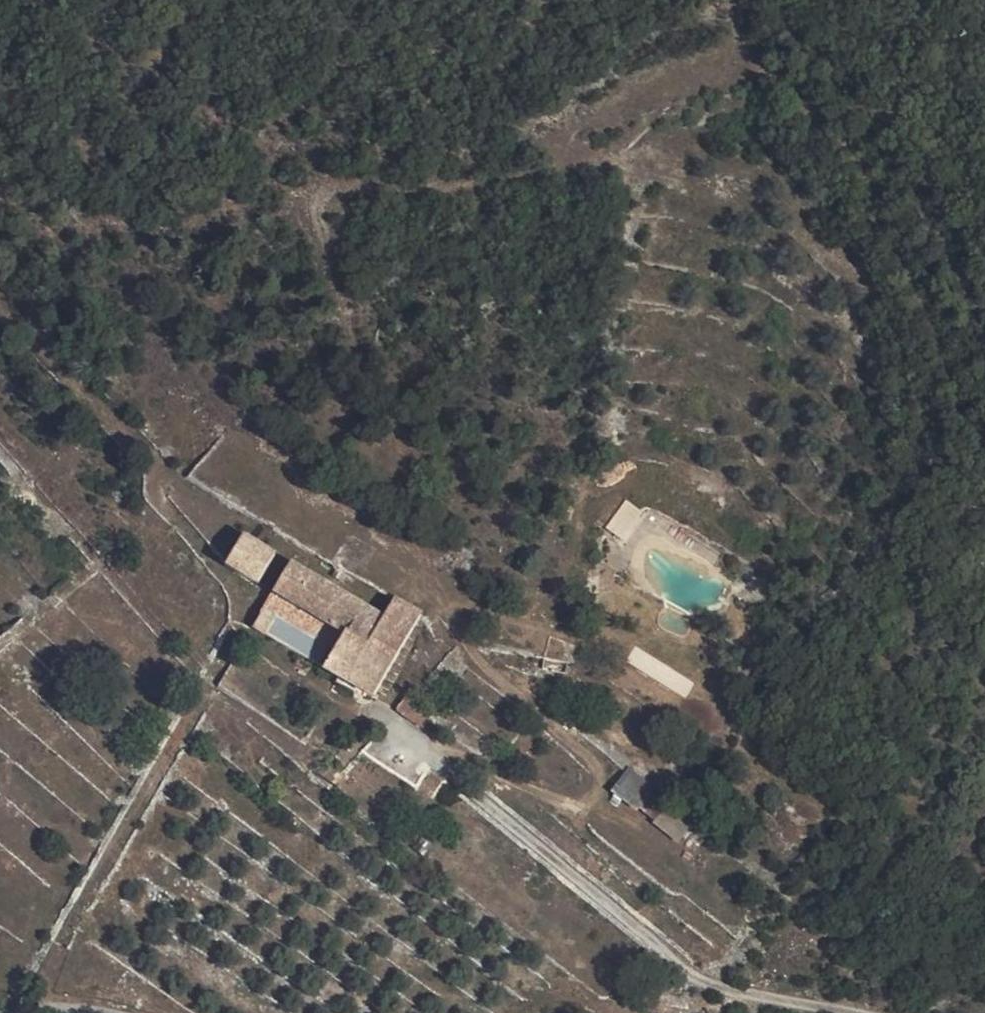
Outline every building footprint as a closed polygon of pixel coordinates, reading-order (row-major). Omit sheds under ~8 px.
[(625,501),(606,527),(623,539),(642,513),(625,501)] [(259,571),(277,542),(250,525),(232,554),(259,571)] [(387,606),(297,553),(278,584),(347,625),(327,657),(379,687),(415,629),(429,605),(399,586),(387,606)] [(281,610),(267,602),(258,617),(271,625),(281,610)] [(445,698),(421,679),(408,696),(434,716),(445,698)] [(612,789),(648,814),(664,791),(628,766),(612,789)]
